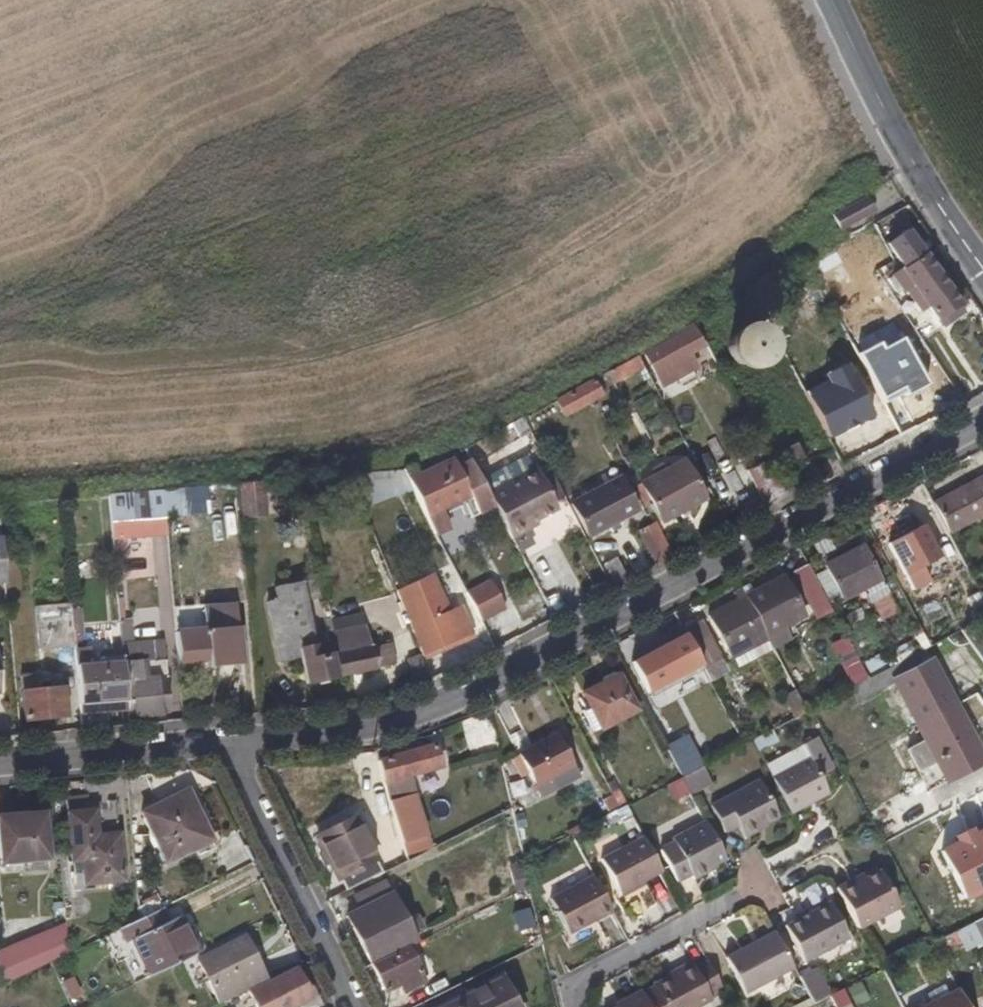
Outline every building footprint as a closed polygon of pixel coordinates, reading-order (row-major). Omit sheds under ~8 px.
[(829,219),(841,235),(874,212),(862,196),(829,219)] [(868,237),(874,234),(868,225),(863,229),(868,237)] [(882,257),(868,237),(863,229),(806,263),(815,279),(828,272),(831,274),(859,260),(865,268),(867,267),(882,257)] [(927,310),(942,330),(967,312),(907,229),(887,243),(903,267),(891,275),(903,294),(907,293),(923,313),(927,310)] [(686,355),(700,347),(690,330),(643,355),(661,388),(694,370),(686,355)] [(755,336),(748,334),(740,335),(732,340),(729,347),(729,355),(731,361),(740,367),(749,367),(756,364),(762,357),(761,344),(755,336)] [(620,381),(644,369),(636,357),(614,370),(620,381)] [(891,361),(867,374),(870,380),(881,399),(902,388),(905,386),(891,361)] [(563,417),(602,396),(593,379),(555,400),(563,417)] [(870,380),(858,386),(866,400),(872,414),(885,407),(881,399),(870,380)] [(885,407),(901,436),(921,425),(902,388),(881,399),(885,407)] [(832,440),(874,417),(872,414),(866,400),(838,415),(831,401),(816,410),(832,440)] [(787,473),(804,464),(793,444),(777,454),(787,473)] [(650,460),(642,447),(620,458),(627,472),(650,460)] [(639,485),(660,524),(704,500),(683,460),(639,485)] [(427,471),(417,476),(414,470),(402,471),(410,487),(435,536),(449,529),(440,511),(467,496),(478,518),(494,510),(487,493),(469,461),(455,469),(451,462),(429,474),(427,471)] [(764,508),(785,497),(766,461),(745,471),(764,508)] [(559,514),(555,506),(539,476),(534,468),(487,493),(494,510),(512,541),(559,514)] [(410,487),(402,471),(350,475),(356,491),(410,487)] [(555,506),(564,502),(548,471),(539,476),(555,506)] [(588,539),(638,511),(620,477),(570,505),(588,539)] [(931,504),(948,535),(982,516),(982,477),(931,504)] [(242,520),(267,518),(264,482),(239,485),(242,520)] [(111,523),(165,519),(162,491),(108,496),(111,523)] [(637,532),(655,565),(672,556),(655,523),(637,532)] [(903,575),(940,556),(924,525),(888,544),(903,575)] [(822,566),(841,601),(879,581),(861,546),(822,566)] [(598,567),(610,589),(627,580),(615,558),(598,567)] [(816,617),(829,611),(804,564),(790,573),(816,617)] [(446,612),(430,575),(394,591),(415,647),(433,640),(437,650),(471,634),(459,607),(446,612)] [(803,619),(781,577),(754,591),(744,596),(745,598),(768,640),(772,649),(789,640),(784,630),(803,619)] [(504,611),(490,582),(465,594),(481,624),(504,611)] [(294,641),(311,638),(309,624),(300,583),(274,589),(276,601),(265,603),(278,661),(298,657),(294,641)] [(754,591),(751,584),(741,590),(744,596),(754,591)] [(741,590),(732,594),(735,601),(744,596),(741,590)] [(964,598),(970,608),(976,623),(982,619),(982,600),(979,591),(964,598)] [(745,598),(744,596),(735,601),(707,615),(731,659),(768,640),(745,598)] [(205,628),(174,630),(178,672),(194,671),(194,665),(208,663),(208,669),(243,666),(239,628),(237,629),(236,604),(203,607),(205,628)] [(39,649),(74,645),(70,605),(35,608),(39,649)] [(921,633),(929,647),(962,630),(976,623),(970,608),(921,633)] [(370,646),(361,615),(328,621),(322,622),(328,654),(314,657),(311,638),(294,641),(298,657),(305,686),(396,664),(389,643),(370,646)] [(713,651),(698,622),(681,631),(683,635),(697,659),(713,651)] [(700,667),(697,659),(683,635),(634,661),(650,693),(700,667)] [(843,692),(849,690),(866,681),(843,638),(832,644),(843,673),(834,677),(843,692)] [(133,664),(132,649),(122,650),(123,657),(123,664),(133,664)] [(982,763),(982,756),(927,649),(866,681),(849,690),(857,703),(892,684),(921,742),(906,750),(917,772),(933,764),(944,784),(982,763)] [(416,687),(429,682),(419,656),(407,661),(416,687)] [(167,713),(164,661),(133,664),(123,664),(127,702),(128,716),(167,713)] [(100,664),(75,667),(79,706),(127,702),(123,664),(100,664)] [(593,734),(636,711),(618,675),(581,694),(589,708),(580,713),(593,734)] [(20,678),(21,692),(38,691),(36,676),(20,678)] [(65,718),(63,689),(38,691),(21,692),(24,722),(65,718)] [(794,691),(782,697),(792,719),(804,712),(794,691)] [(787,734),(782,723),(750,741),(756,752),(787,734)] [(573,769),(575,767),(558,733),(518,754),(540,796),(577,777),(573,769)] [(702,766),(685,735),(665,746),(681,777),(701,767),(702,766)] [(379,760),(385,783),(383,784),(399,864),(428,850),(409,777),(441,769),(435,746),(379,760)] [(806,758),(769,777),(789,813),(826,795),(806,758)] [(687,793),(709,781),(701,767),(681,777),(685,790),(687,793)] [(681,777),(680,778),(662,787),(668,800),(685,790),(681,777)] [(626,805),(614,781),(605,785),(611,795),(617,810),(623,806),(626,805)] [(757,833),(755,828),(776,818),(758,783),(710,807),(725,835),(736,829),(744,841),(757,833)] [(200,797),(191,801),(186,791),(141,814),(166,865),(206,845),(211,855),(221,850),(221,840),(200,797)] [(611,795),(601,799),(609,815),(617,810),(611,795)] [(65,800),(66,809),(85,806),(84,798),(65,800)] [(125,882),(117,803),(85,806),(66,809),(72,863),(80,862),(83,885),(125,882)] [(47,861),(43,812),(0,816),(0,865),(47,861)] [(700,866),(702,869),(722,860),(699,816),(661,835),(664,841),(653,848),(668,877),(682,870),(685,875),(700,866)] [(355,817),(314,836),(344,893),(383,872),(355,817)] [(643,886),(641,883),(660,874),(640,839),(599,859),(620,898),(643,886)] [(510,865),(516,890),(528,889),(523,863),(510,865)] [(846,878),(832,885),(856,930),(897,907),(878,871),(851,884),(846,878)] [(548,898),(567,933),(609,911),(591,875),(548,898)] [(360,911),(346,918),(371,967),(408,947),(415,944),(411,935),(407,925),(385,883),(353,899),(360,911)] [(971,925),(982,919),(982,896),(962,906),(971,925)] [(169,921),(164,907),(153,913),(160,926),(169,921)] [(787,931),(805,965),(849,942),(831,908),(787,931)] [(153,913),(139,920),(115,932),(120,942),(127,939),(147,979),(198,952),(179,916),(169,921),(160,926),(153,913)] [(982,946),(982,945),(982,919),(971,925),(982,946)] [(420,930),(414,921),(407,925),(411,935),(420,930)] [(68,954),(66,926),(0,955),(0,988),(48,965),(68,954)] [(726,957),(745,993),(792,968),(773,932),(726,957)] [(243,937),(197,960),(218,1003),(265,980),(243,937)] [(410,992),(426,985),(408,947),(371,967),(386,995),(398,988),(407,984),(410,992)] [(642,994),(649,1006),(703,1006),(727,995),(707,960),(693,968),(690,962),(666,973),(667,977),(652,985),(653,987),(642,994)] [(813,968),(797,977),(811,1005),(828,996),(813,968)] [(311,1000),(296,970),(259,988),(264,996),(253,1001),(256,1006),(296,1006),(311,1000)] [(499,976),(438,1006),(515,1006),(499,976)] [(398,988),(402,996),(410,992),(407,984),(398,988)] [(955,989),(920,1006),(964,1006),(955,989)] [(642,994),(640,990),(624,997),(626,1001),(615,1006),(649,1006),(642,994)] [(842,990),(829,997),(834,1006),(851,1006),(842,990)]
